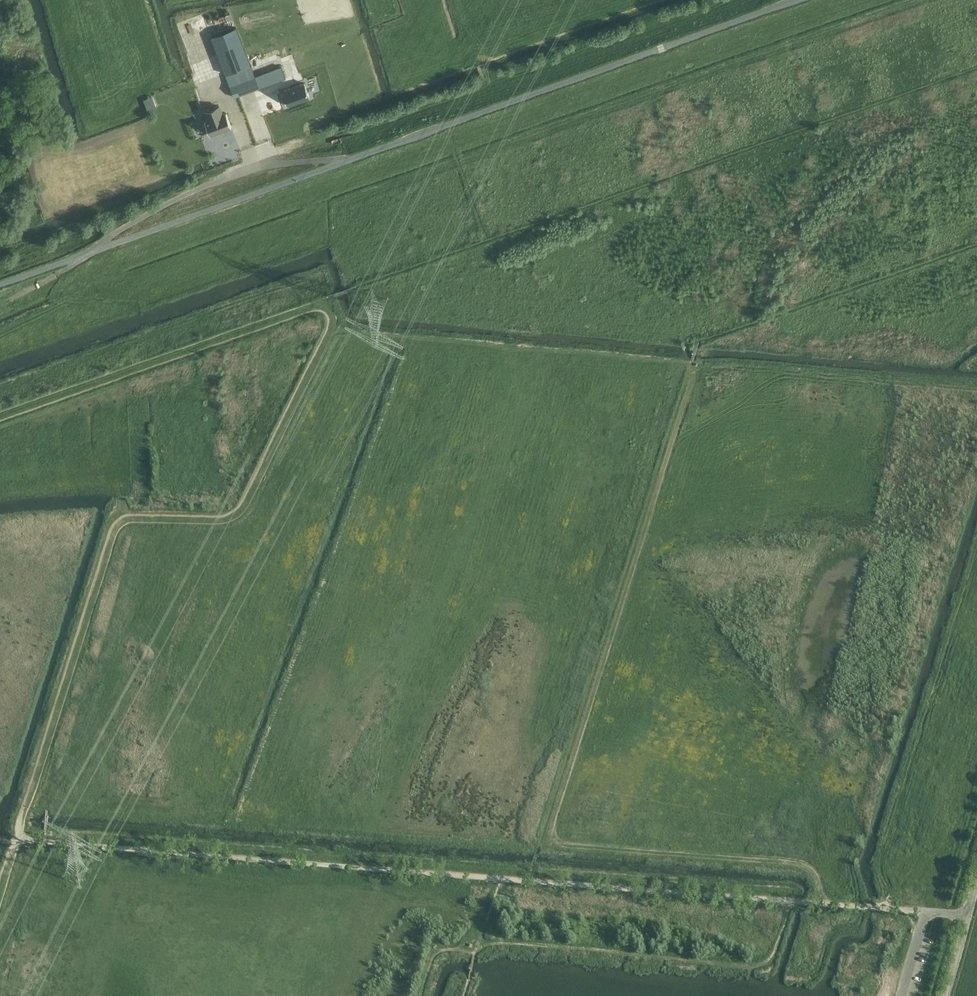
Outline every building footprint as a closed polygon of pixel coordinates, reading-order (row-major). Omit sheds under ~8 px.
[(256,89),(286,78),(281,66),(255,76),(252,69),(251,66),(236,27),(211,36),(226,75),(234,97),(243,94),(248,92),(256,89)] [(289,106),(310,98),(305,83),(283,91),(289,106)] [(157,107),(153,96),(144,99),(148,110),(157,107)] [(219,106),(205,111),(209,120),(205,121),(210,135),(231,127),(226,113),(222,115),(219,106)]
